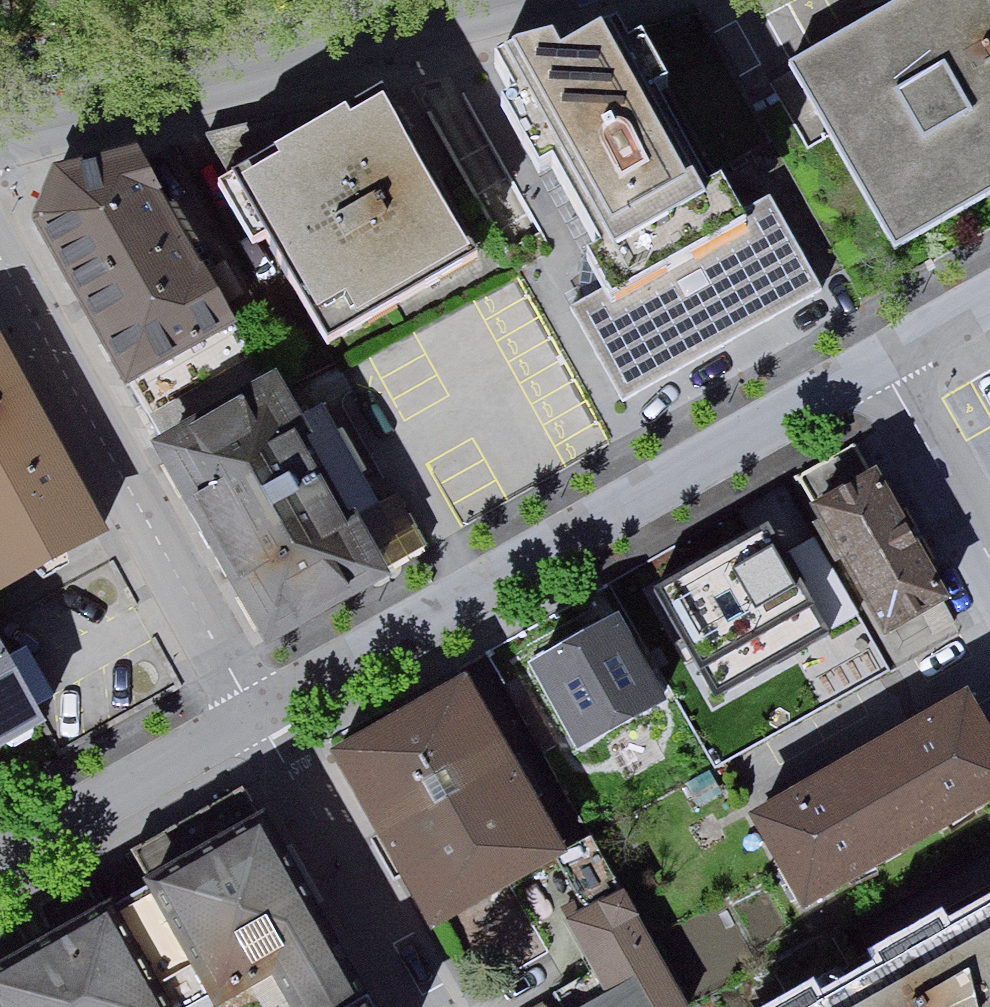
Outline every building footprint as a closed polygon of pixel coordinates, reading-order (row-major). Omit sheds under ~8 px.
[(798,73),(903,259),(989,210),(989,0),(928,0),(798,73)] [(572,76),(562,57),(500,72),(523,113),(509,121),(550,192),(563,184),(626,295),(577,322),(630,415),(832,302),(774,199),(747,214),(736,195),(712,209),(705,196),(696,198),(610,53),(572,76)] [(479,268),(392,112),(252,191),(339,347),(479,268)] [(146,159),(63,177),(43,236),(132,407),(245,348),(146,159)] [(1,338),(0,338),(0,598),(2,603),(114,541),(1,338)] [(408,584),(296,382),(159,457),(271,659),(408,584)] [(582,390),(543,403),(556,444),(596,431),(582,390)] [(954,605),(861,443),(796,480),(888,642),(954,605)] [(673,598),(725,693),(866,617),(822,536),(786,556),(778,541),(673,598)] [(625,621),(532,669),(582,767),(676,719),(625,621)] [(0,648),(0,766),(51,737),(0,648)] [(477,684),(339,757),(436,938),(574,865),(477,684)] [(971,695),(751,819),(806,917),(989,813),(989,728),(971,695)] [(149,902),(210,1006),(236,1006),(283,980),(299,1006),(355,1006),(364,1001),(267,834),(149,902)] [(601,849),(571,880),(588,913),(567,924),(603,991),(574,1006),(687,1006),(601,849)] [(795,1006),(989,1006),(989,898),(795,1006)] [(119,919),(0,984),(0,1006),(168,1006),(119,919)]
